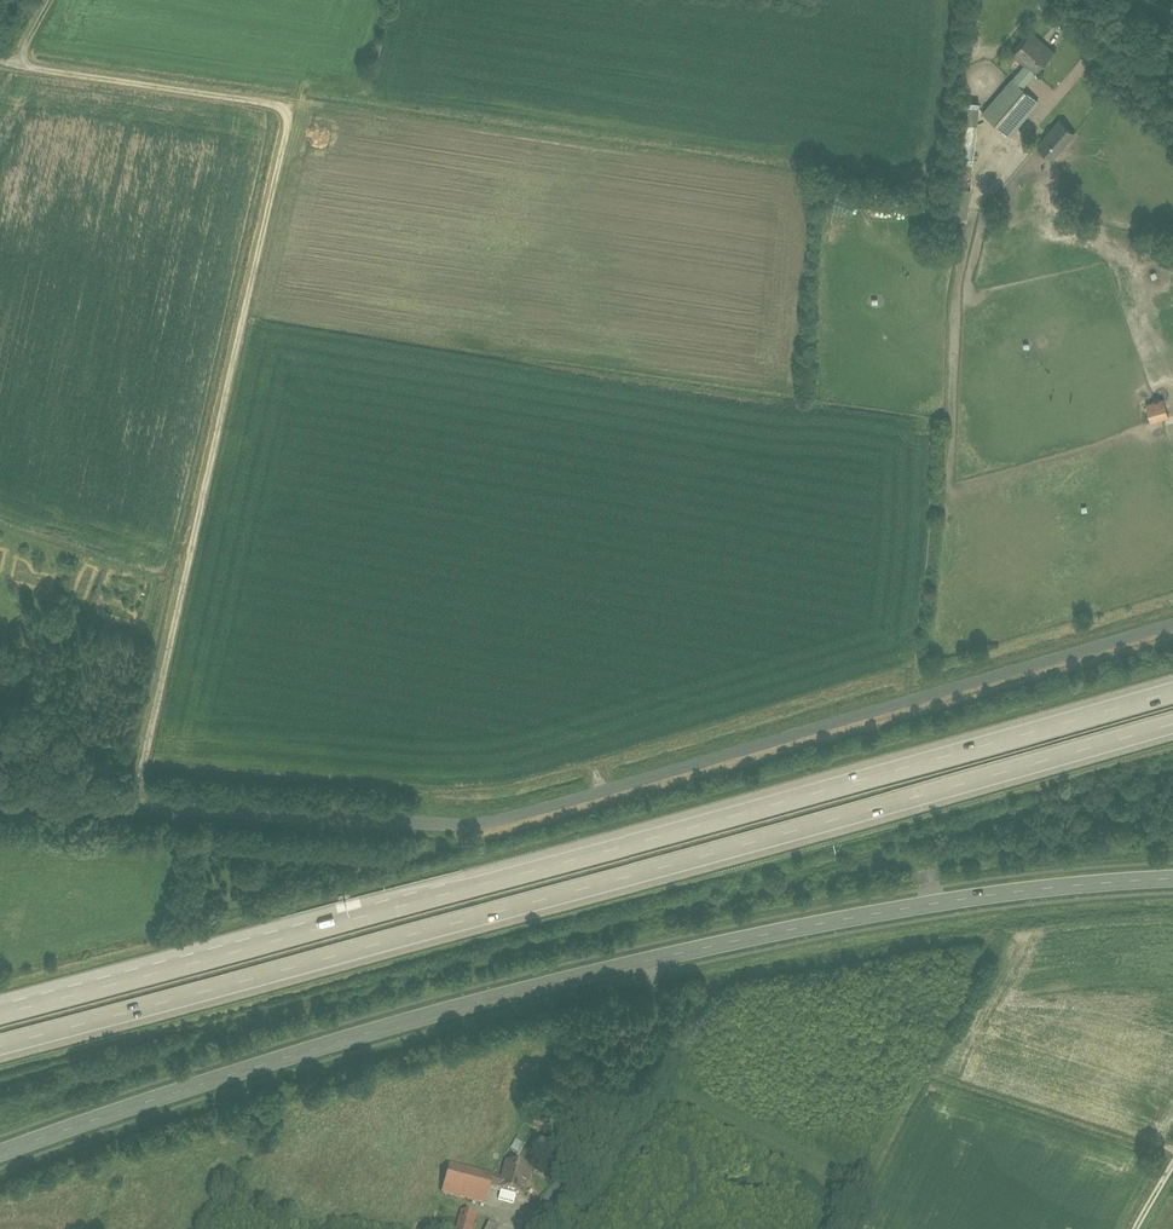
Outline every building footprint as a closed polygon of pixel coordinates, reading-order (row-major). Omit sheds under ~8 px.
[(1058,48),(1035,30),(1016,52),(1027,61),(1039,71),(1058,48)] [(1014,78),(1025,88),(1039,71),(1027,61),(1014,78)] [(1025,88),(1014,78),(987,110),(1014,133),(1041,100),(1025,88)] [(978,162),(983,100),(968,99),(963,161),(978,162)] [(1078,132),(1062,119),(1041,144),(1057,157),(1078,132)] [(1168,399),(1150,404),(1155,420),(1172,415),(1168,399)] [(534,1169),(509,1162),(505,1179),(498,1177),(495,1186),(527,1194),(534,1169)] [(495,1186),(498,1177),(453,1165),(446,1193),(490,1204),(495,1186)] [(464,1211),(458,1228),(474,1228),(478,1215),(464,1211)]
